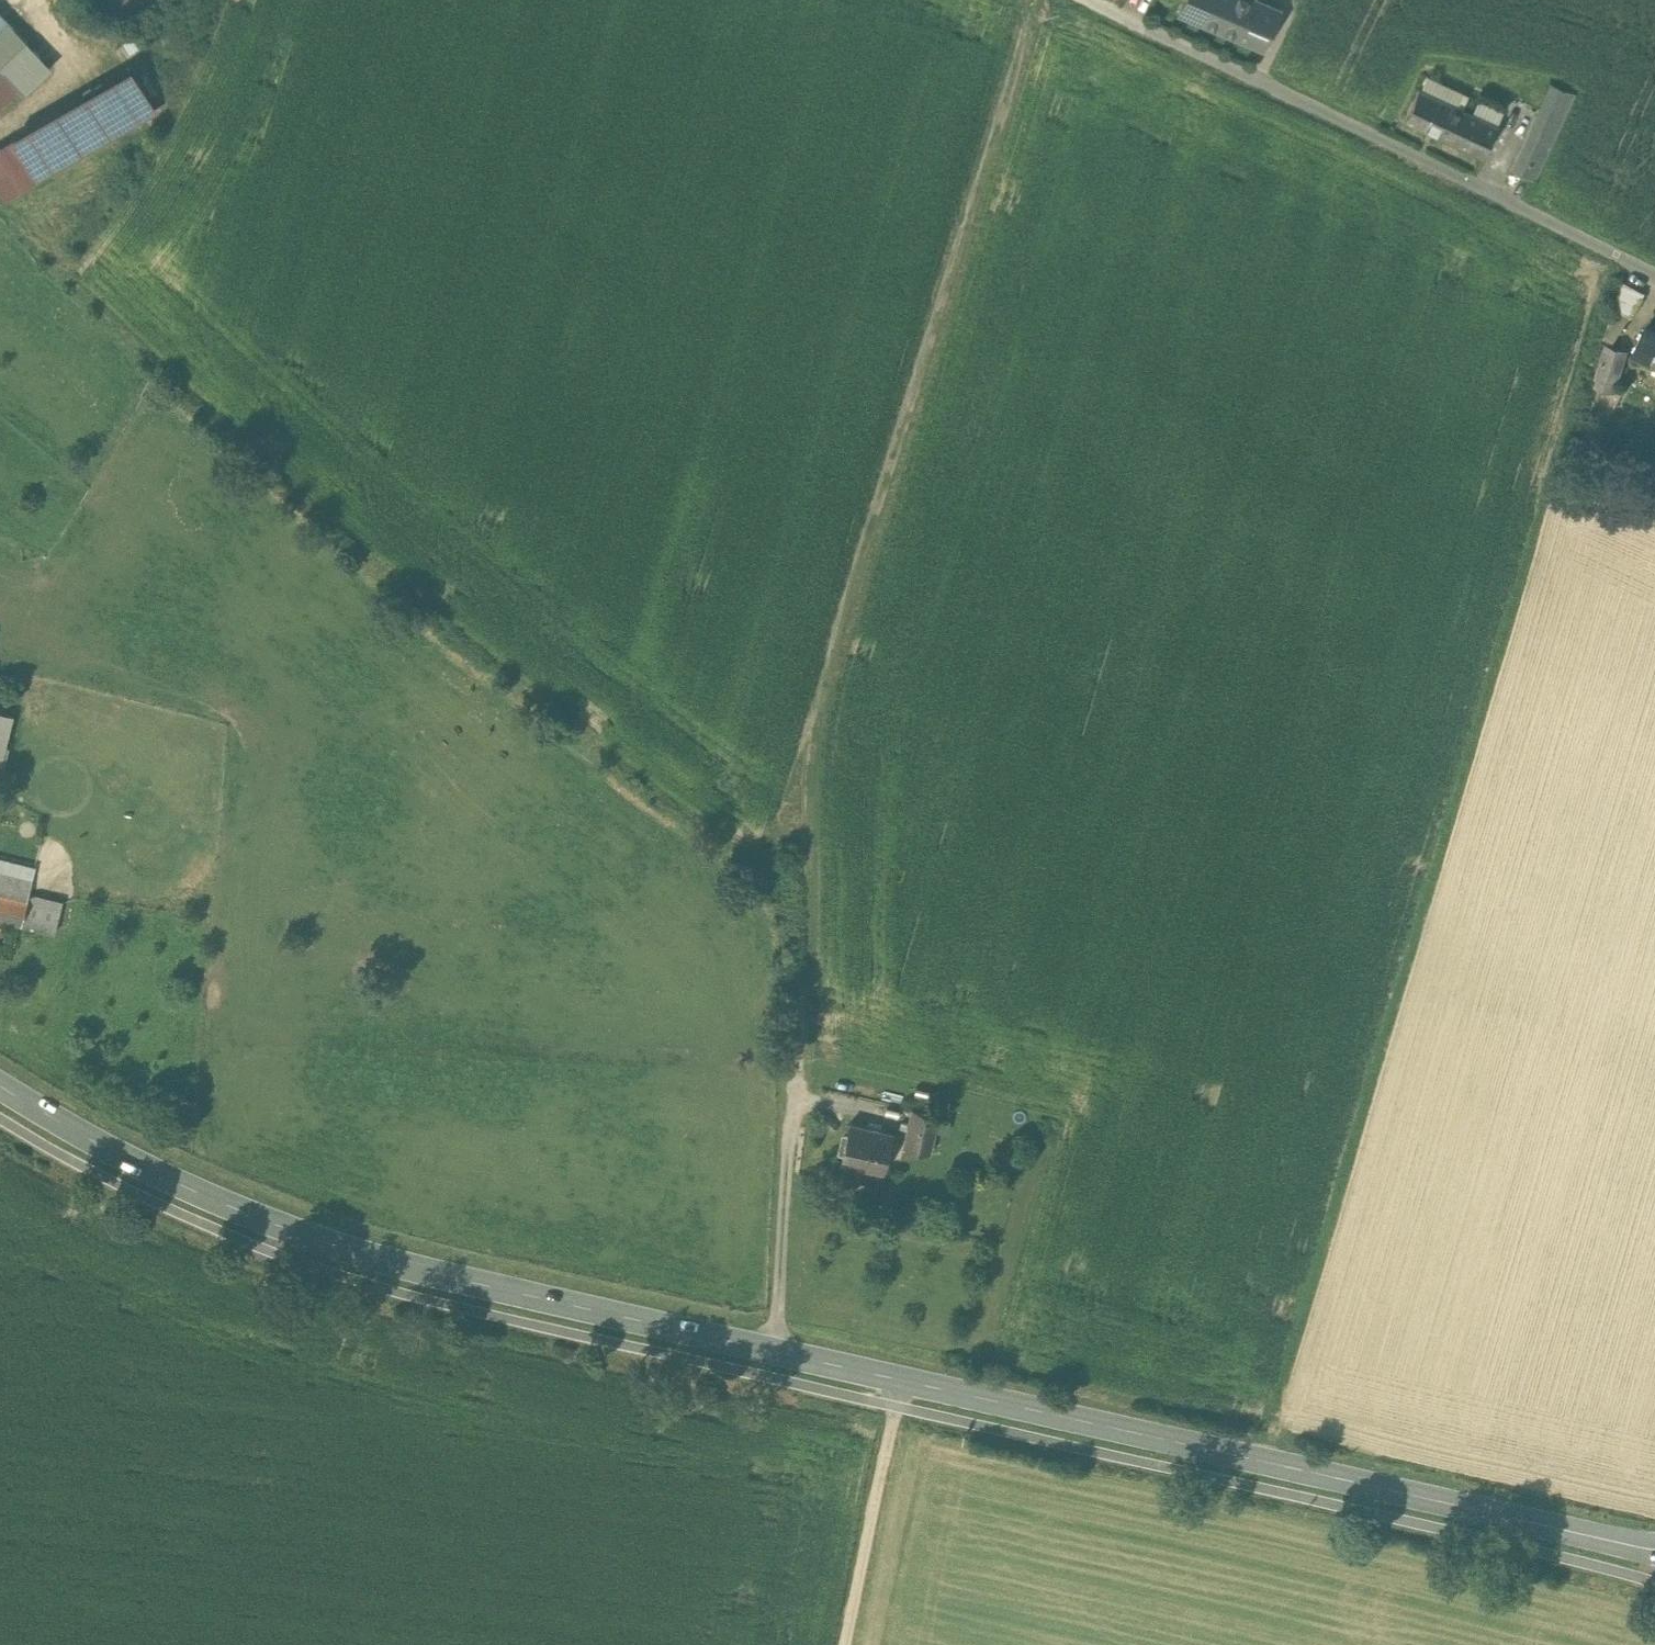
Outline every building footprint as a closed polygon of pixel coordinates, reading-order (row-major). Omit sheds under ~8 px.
[(104,4),(119,8),(134,7),(147,0),(99,0),(104,4)] [(1258,0),(1185,0),(1180,11),(1263,46),(1279,9),(1258,0)] [(8,20),(0,12),(0,28),(8,20)] [(133,75),(18,140),(35,171),(150,106),(133,75)] [(1467,93),(1427,75),(1421,89),(1461,107),(1467,93)] [(1573,93),(1551,84),(1538,113),(1561,122),(1573,93)] [(1421,89),(1419,88),(1405,119),(1484,154),(1497,123),(1461,107),(1421,89)] [(1538,113),(1514,171),(1536,180),(1561,122),(1538,113)] [(1619,275),(1606,298),(1632,312),(1645,289),(1619,275)] [(1646,325),(1633,352),(1653,361),(1654,359),(1654,360),(1654,330),(1646,325)] [(1627,348),(1606,342),(1594,383),(1615,390),(1627,348)] [(0,712),(0,767),(13,715),(0,712)] [(0,858),(0,918),(21,923),(27,898),(35,868),(0,858)] [(62,902),(33,895),(32,899),(27,898),(21,923),(55,932),(62,902)] [(938,1113),(913,1107),(905,1145),(929,1150),(938,1113)] [(892,1132),(849,1122),(841,1158),(884,1168),(892,1132)]
